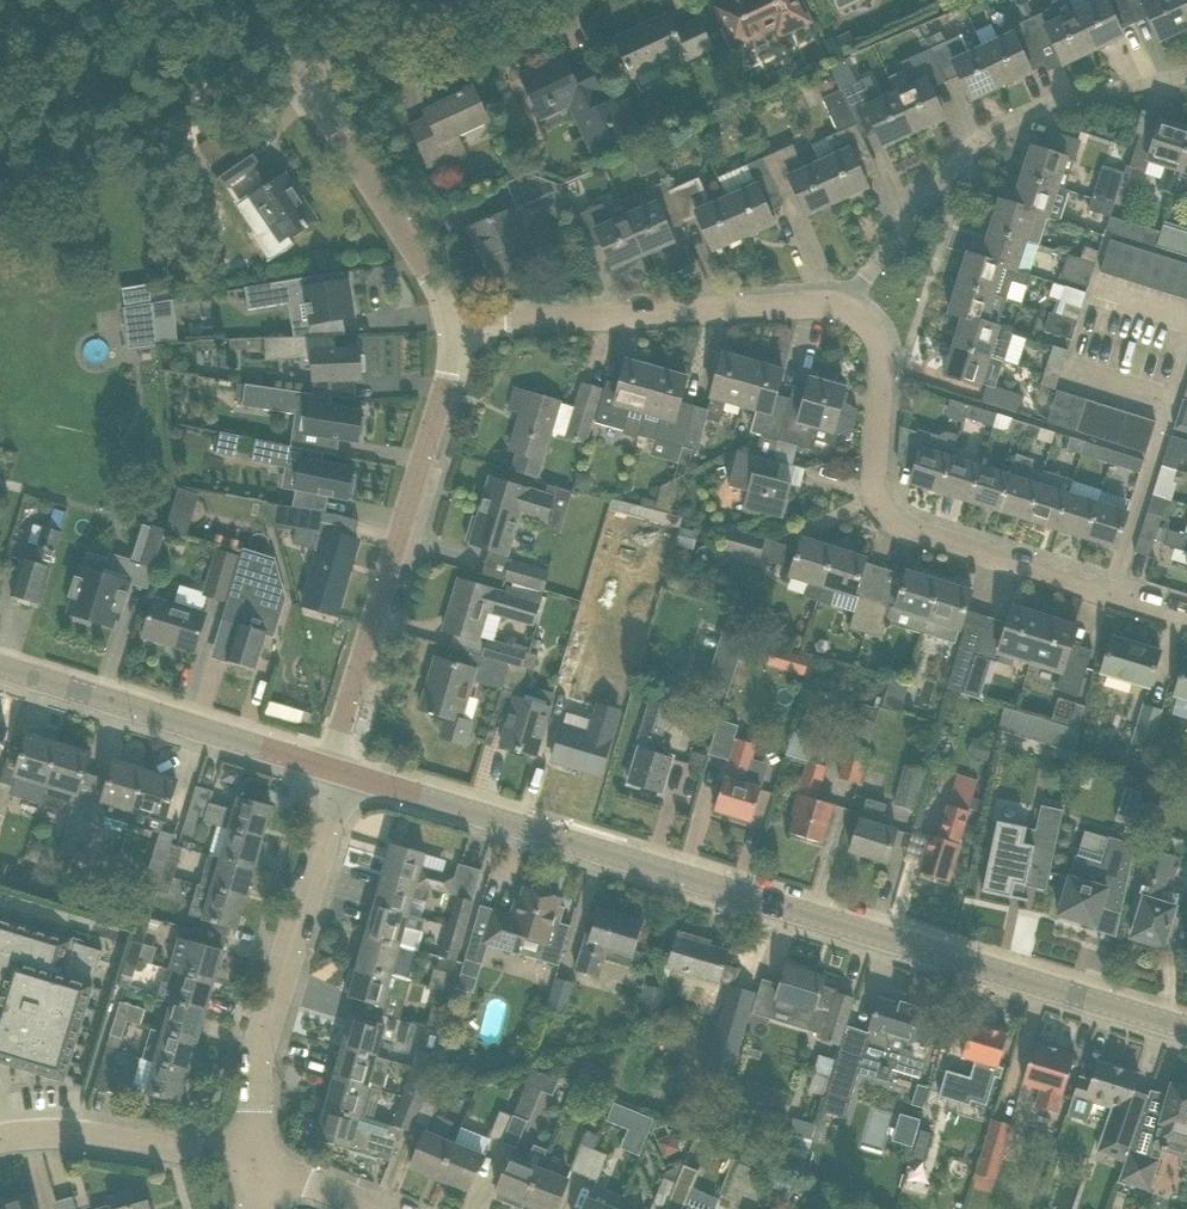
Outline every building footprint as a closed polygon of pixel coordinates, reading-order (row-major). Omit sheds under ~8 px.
[(811,23),(800,0),(730,0),(715,7),(725,27),(721,30),(731,52),(746,45),(744,42),(774,29),(778,37),(811,23)] [(1023,20),(1038,53),(1054,45),(1063,64),(1092,51),(1068,0),(1052,0),(1050,1),(1053,6),(1023,20)] [(1092,51),(1123,36),(1120,29),(1134,23),(1123,0),(1068,0),(1092,51)] [(1134,23),(1149,16),(1160,40),(1186,28),(1186,19),(1178,0),(1123,0),(1134,23)] [(1186,19),(1186,0),(1178,0),(1186,19)] [(1018,5),(1024,18),(1032,14),(1026,1),(1018,5)] [(615,38),(625,60),(633,78),(682,55),(685,61),(712,49),(698,19),(674,30),(667,14),(615,38)] [(981,44),(980,44),(999,86),(1031,72),(1025,58),(1038,53),(1023,20),(995,33),(991,23),(975,30),(981,44)] [(856,46),(849,31),(834,38),(841,53),(856,46)] [(929,48),(944,82),(959,76),(971,100),(999,86),(980,44),(967,51),(959,34),(946,40),(941,31),(925,38),(929,48)] [(910,82),(894,90),(913,132),(944,118),(931,88),(944,82),(929,48),(900,61),(910,82)] [(521,75),(531,97),(542,119),(569,107),(590,152),(634,132),(617,96),(605,101),(587,62),(570,70),(563,56),(521,75)] [(816,82),(819,89),(826,92),(834,88),(837,81),(833,74),(826,71),(819,75),(816,82)] [(870,75),(840,89),(855,121),(857,124),(863,138),(877,132),(883,146),(913,132),(894,90),(880,96),(870,75)] [(833,152),(817,159),(836,201),(868,187),(857,163),(872,157),(863,138),(857,124),(855,121),(840,89),(839,86),(820,95),(837,132),(826,137),(833,152)] [(426,111),(428,117),(410,125),(429,167),(466,149),(459,135),(489,122),(473,87),(458,94),(459,96),(426,111)] [(752,105),(744,108),(748,116),(755,113),(752,105)] [(1175,189),(1186,152),(1186,129),(1160,121),(1154,140),(1140,135),(1131,166),(1145,171),(1148,162),(1164,166),(1157,189),(1172,193),(1174,188),(1175,189)] [(1027,161),(1023,176),(1065,189),(1065,188),(1080,142),(1049,132),(1043,150),(1032,146),(1031,148),(1028,147),(1025,148),(1023,157),(1024,161),(1027,161)] [(793,143),(762,157),(780,198),(796,191),(807,215),(836,201),(817,159),(803,166),(793,143)] [(211,169),(223,186),(259,163),(247,145),(211,169)] [(758,147),(744,153),(748,163),(762,157),(758,147)] [(1175,189),(1186,192),(1186,152),(1175,189)] [(726,194),(725,195),(744,237),(774,224),(769,212),(783,206),(780,198),(762,157),(748,163),(718,177),(726,194)] [(506,182),(518,207),(561,187),(560,184),(528,172),(506,182)] [(249,199),(278,242),(314,218),(285,174),(249,199)] [(699,176),(669,189),(668,189),(683,223),(698,216),(713,250),(744,237),(725,195),(710,201),(699,176)] [(1011,190),(1007,202),(1014,204),(1038,213),(1046,215),(1046,217),(1049,218),(1050,216),(1059,219),(1069,189),(1065,188),(1065,189),(1023,176),(1018,189),(1015,188),(1011,190)] [(625,212),(624,212),(643,255),(674,241),(669,229),(683,223),(668,189),(669,189),(665,180),(637,193),(637,192),(619,200),(625,212)] [(1095,186),(1091,197),(1107,202),(1111,190),(1095,186)] [(1107,202),(1091,197),(1088,209),(1103,214),(1107,202)] [(1000,200),(991,230),(1024,241),(1025,239),(1038,243),(1046,217),(1046,215),(1038,213),(1014,204),(1007,202),(1000,200)] [(643,255),(624,212),(610,219),(603,203),(573,215),(588,250),(602,244),(613,268),(643,255)] [(471,228),(479,245),(484,243),(499,276),(535,260),(512,209),(471,228)] [(1141,241),(1157,246),(1162,231),(1146,226),(1141,241)] [(991,230),(982,258),(1016,268),(1024,241),(991,230)] [(1162,231),(1157,246),(1170,250),(1175,235),(1162,231)] [(1100,271),(1115,275),(1126,244),(1110,238),(1100,271)] [(1115,275),(1131,280),(1141,248),(1126,244),(1115,275)] [(1084,246),(1080,257),(1080,258),(1095,263),(1099,250),(1084,246)] [(1131,280),(1145,285),(1155,253),(1141,248),(1131,280)] [(968,253),(958,284),(1006,299),(1007,297),(1013,280),(1027,285),(1030,273),(1016,268),(982,258),(968,253)] [(1080,258),(1080,257),(1067,253),(1060,278),(1087,286),(1095,263),(1080,258)] [(1145,285),(1160,290),(1171,258),(1155,253),(1145,285)] [(1160,290),(1175,294),(1186,262),(1171,258),(1160,290)] [(1186,298),(1186,263),(1186,262),(1175,294),(1186,298)] [(571,264),(555,271),(562,288),(579,281),(571,264)] [(355,316),(349,280),(344,281),(343,271),(245,287),(248,309),(305,300),(309,324),(355,316)] [(949,313),(964,317),(986,323),(997,327),(998,323),(1006,299),(958,284),(949,313)] [(1076,321),(1080,308),(1059,300),(1055,313),(1054,314),(1076,321)] [(173,301),(152,305),(154,325),(176,322),(173,301)] [(152,305),(123,309),(126,332),(155,328),(154,325),(152,305)] [(1054,314),(1055,313),(1050,311),(1043,329),(1070,338),(1076,321),(1054,314)] [(964,317),(954,346),(990,357),(1001,324),(998,323),(997,327),(986,323),(964,317)] [(361,379),(361,370),(364,370),(364,356),(360,356),(360,348),(336,349),(335,335),(264,337),(265,360),(313,358),(314,394),(329,396),(329,380),(361,379)] [(248,338),(230,339),(230,350),(248,349),(248,338)] [(990,357),(954,346),(945,375),(981,386),(990,357)] [(754,362),(723,353),(705,418),(719,422),(724,402),(741,407),(754,362)] [(628,409),(644,413),(657,368),(627,360),(620,384),(606,380),(595,421),(623,428),(628,409)] [(1044,372),(1043,374),(1058,379),(1060,372),(1062,366),(1047,361),(1044,372)] [(754,362),(741,407),(756,410),(750,432),(778,440),(790,398),(776,394),(783,370),(754,362)] [(654,438),(682,446),(683,446),(690,419),(694,405),(680,401),(687,377),(657,368),(644,413),(659,417),(654,438)] [(1058,379),(1043,374),(1040,384),(1055,389),(1058,379)] [(853,427),(856,424),(855,420),(858,410),(841,405),(845,388),(811,378),(804,402),(790,398),(778,440),(813,450),(816,439),(835,444),(838,433),(851,437),(853,427)] [(981,399),(1016,411),(1022,394),(987,383),(981,399)] [(362,411),(331,406),(332,396),(329,396),(314,394),(245,384),(242,406),(308,416),(306,434),(358,442),(359,435),(362,435),(365,418),(361,417),(362,411)] [(567,438),(585,443),(601,389),(583,384),(567,438)] [(511,449),(519,452),(513,470),(536,477),(559,402),(517,389),(511,409),(522,413),(511,449)] [(1047,421),(1062,426),(1073,394),(1057,389),(1047,421)] [(1062,426),(1075,430),(1087,398),(1073,394),(1062,426)] [(964,416),(965,416),(969,404),(950,398),(948,403),(947,409),(947,411),(947,413),(948,415),(949,417),(951,418),(962,421),(964,416)] [(1075,430),(1089,434),(1100,402),(1087,398),(1075,430)] [(1173,428),(1183,431),(1186,433),(1186,399),(1183,398),(1173,425),(1173,428)] [(1089,434),(1103,439),(1114,407),(1100,402),(1089,434)] [(965,416),(978,420),(982,408),(969,404),(965,416)] [(1103,439),(1118,443),(1128,411),(1114,407),(1103,439)] [(1118,443),(1132,448),(1142,416),(1128,411),(1118,443)] [(1142,416),(1132,448),(1145,452),(1156,420),(1142,416)] [(1015,418),(1011,430),(1024,434),(1027,422),(1015,418)] [(690,419),(683,446),(697,450),(705,423),(690,419)] [(1027,422),(1024,434),(1037,438),(1041,426),(1027,422)] [(911,482),(942,492),(953,455),(952,454),(957,438),(946,435),(939,438),(918,432),(900,426),(898,458),(917,464),(911,482)] [(235,458),(240,436),(221,432),(216,454),(235,458)] [(1162,464),(1176,469),(1180,458),(1186,460),(1186,439),(1171,434),(1162,464)] [(1066,448),(1082,454),(1086,441),(1070,436),(1066,448)] [(322,462),(324,452),(256,439),(252,461),(300,471),(296,489),(348,499),(349,492),(352,493),(356,476),(352,475),(354,468),(322,462)] [(1082,454),(1111,463),(1115,450),(1086,441),(1082,454)] [(1115,450),(1111,463),(1139,472),(1144,459),(1115,450)] [(747,490),(743,507),(783,518),(792,483),(776,479),(780,462),(737,451),(728,485),(747,490)] [(942,492),(971,501),(982,464),(953,455),(942,492)] [(679,459),(672,482),(680,477),(681,476),(687,472),(690,461),(679,459)] [(1000,510),(1029,519),(1045,470),(1014,461),(1010,473),(1011,473),(1000,510)] [(971,501),(1000,510),(1011,473),(1010,473),(982,464),(971,501)] [(1162,464),(1153,493),(1171,499),(1176,482),(1172,481),(1176,469),(1162,464)] [(1029,519),(1058,528),(1073,480),(1073,479),(1045,470),(1029,519)] [(575,487),(589,490),(591,483),(587,474),(579,472),(575,487)] [(510,555),(522,516),(547,523),(555,497),(490,477),(478,518),(473,516),(466,540),(471,542),(470,543),(510,555)] [(1058,528),(1088,537),(1099,501),(1103,489),(1073,480),(1058,528)] [(177,489),(176,522),(197,523),(199,490),(177,489)] [(668,516),(674,497),(658,493),(652,512),(668,516)] [(1153,493),(1144,522),(1159,527),(1163,514),(1177,500),(1171,499),(1153,493)] [(1099,501),(1088,537),(1117,546),(1128,510),(1099,501)] [(295,507),(268,503),(275,526),(296,530),(294,543),(319,551),(304,605),(336,614),(349,570),(346,569),(349,560),(352,561),(358,539),(334,533),(335,530),(334,530),(336,516),(337,517),(337,514),(295,507)] [(1159,527),(1144,522),(1142,530),(1134,552),(1149,557),(1159,527)] [(132,560),(152,566),(164,530),(144,524),(132,560)] [(12,596),(39,604),(62,530),(43,525),(32,558),(24,557),(12,596)] [(679,545),(693,548),(698,531),(683,527),(679,545)] [(722,549),(760,559),(766,538),(728,528),(722,549)] [(1169,529),(1164,544),(1186,552),(1186,534),(1169,529)] [(804,595),(818,599),(834,548),(802,538),(790,577),(808,583),(804,595)] [(202,594),(226,602),(240,555),(216,547),(202,594)] [(849,627),(866,633),(882,581),(861,575),(866,558),(834,548),(818,599),(831,604),(835,591),(858,599),(849,627)] [(69,613),(76,615),(75,619),(89,624),(91,620),(112,626),(117,611),(120,612),(130,581),(103,573),(108,557),(88,551),(83,567),(80,566),(70,596),(74,597),(69,613)] [(503,579),(551,593),(558,573),(510,558),(503,579)] [(226,602),(221,619),(238,624),(234,638),(227,661),(255,669),(266,633),(273,635),(284,598),(277,570),(239,559),(226,602)] [(886,621),(923,633),(941,577),(922,571),(921,575),(907,571),(902,588),(882,581),(866,633),(881,637),(886,621)] [(941,577),(923,633),(954,642),(959,630),(973,587),(941,577)] [(449,647),(457,649),(458,649),(480,655),(509,663),(523,668),(527,651),(528,647),(512,641),(511,644),(481,636),(488,612),(533,626),(544,595),(506,585),(504,593),(459,579),(444,630),(453,633),(449,647)] [(144,636),(194,651),(207,611),(156,595),(144,636)] [(998,654),(1030,664),(1045,615),(1014,604),(1006,627),(985,621),(981,634),(980,634),(979,638),(980,639),(975,654),(996,661),(998,654)] [(1045,615),(1030,664),(1060,673),(1056,688),(1078,695),(1093,649),(1072,643),(1077,625),(1045,615)] [(574,622),(561,666),(582,672),(595,629),(574,622)] [(729,693),(746,638),(723,631),(706,686),(729,693)] [(974,654),(975,654),(980,639),(979,638),(963,633),(946,688),(962,692),(974,654)] [(1101,673),(1149,688),(1160,650),(1112,636),(1101,673)] [(328,647),(320,673),(333,678),(342,651),(328,647)] [(501,688),(509,663),(480,655),(458,649),(457,649),(453,663),(436,658),(421,709),(446,716),(440,736),(465,743),(472,720),(463,717),(474,681),(501,688)] [(509,663),(501,688),(517,692),(501,745),(536,755),(554,694),(523,684),(527,669),(533,671),(538,654),(527,651),(523,668),(509,663)] [(791,651),(786,669),(804,675),(809,657),(791,651)] [(811,678),(826,682),(828,673),(854,680),(858,669),(817,658),(811,678)] [(1186,699),(1186,659),(1186,658),(1175,695),(1186,699)] [(890,676),(885,693),(903,698),(908,682),(890,676)] [(672,756),(657,752),(672,705),(651,698),(636,747),(640,748),(629,783),(661,793),(672,756)] [(1061,721),(1080,726),(1086,705),(1067,699),(1061,721)] [(553,760),(600,775),(620,708),(596,701),(587,730),(564,723),(553,760)] [(1004,703),(997,726),(1073,749),(1080,726),(1061,721),(1051,718),(1004,703)] [(1142,703),(1130,742),(1150,748),(1162,708),(1142,703)] [(838,777),(858,782),(876,721),(856,715),(838,777)] [(719,719),(708,754),(727,759),(721,778),(724,779),(722,787),(715,810),(751,821),(758,798),(761,788),(744,783),(749,765),(755,745),(746,742),(742,741),(734,739),(738,725),(724,721),(719,719)] [(16,775),(47,784),(59,745),(28,735),(16,775)] [(59,745),(47,784),(41,804),(63,811),(67,797),(76,799),(90,754),(59,745)] [(792,815),(796,816),(791,833),(823,843),(835,803),(817,798),(827,765),(809,760),(792,815)] [(103,803),(133,812),(146,771),(115,762),(103,803)] [(893,803),(914,809),(926,771),(905,764),(893,803)] [(146,771),(133,812),(165,821),(177,781),(146,771)] [(920,872),(947,881),(969,810),(968,810),(978,779),(957,773),(947,803),(937,836),(931,834),(920,872)] [(4,814),(12,787),(0,784),(0,813),(4,814)] [(198,819),(218,825),(263,838),(272,807),(238,798),(233,816),(208,809),(213,791),(196,786),(188,816),(198,819)] [(1115,819),(1134,824),(1140,791),(1125,787),(1115,819)] [(850,851),(887,862),(897,828),(880,822),(886,803),(867,797),(850,851)] [(1138,825),(1157,829),(1162,806),(1143,802),(1138,825)] [(64,832),(77,836),(78,837),(87,807),(73,803),(64,832)] [(997,821),(982,892),(1010,898),(1011,893),(1023,895),(1025,886),(1045,890),(1062,810),(1040,805),(1034,835),(1021,832),(1023,827),(997,821)] [(78,837),(77,836),(73,850),(87,854),(100,811),(87,807),(78,837)] [(193,835),(198,819),(188,816),(183,832),(193,835)] [(218,825),(209,854),(255,867),(258,856),(263,858),(267,843),(262,842),(263,838),(218,825)] [(146,875),(160,879),(162,873),(171,843),(171,842),(174,833),(160,829),(146,875)] [(1058,914),(1059,914),(1057,920),(1079,926),(1081,921),(1089,924),(1094,905),(1121,914),(1134,844),(1108,836),(1100,862),(1076,854),(1058,914)] [(183,846),(171,843),(162,873),(174,876),(183,846)] [(391,845),(382,876),(430,889),(430,888),(456,895),(456,896),(473,901),(481,870),(459,863),(455,877),(422,867),(425,854),(391,845)] [(1179,893),(1165,888),(1168,878),(1173,879),(1178,865),(1173,864),(1175,855),(1151,847),(1136,897),(1143,899),(1132,937),(1163,946),(1179,893)] [(75,853),(72,861),(84,864),(86,856),(75,853)] [(209,854),(201,884),(246,898),(255,867),(209,854)] [(26,871),(19,894),(54,904),(61,882),(26,871)] [(160,879),(157,889),(168,892),(174,876),(162,873),(160,879)] [(382,876),(374,906),(409,916),(409,915),(414,897),(427,900),(430,889),(382,876)] [(192,901),(189,913),(202,917),(202,918),(237,928),(246,898),(201,884),(197,883),(192,901)] [(486,932),(483,943),(518,954),(523,936),(548,943),(543,961),(559,966),(571,926),(560,923),(565,907),(559,905),(561,898),(525,887),(516,915),(493,909),(486,932)] [(464,931),(473,901),(456,896),(447,926),(464,931)] [(374,906),(366,935),(417,950),(421,932),(416,931),(419,918),(409,915),(409,916),(374,906)] [(635,950),(643,922),(598,909),(591,932),(588,931),(576,970),(599,977),(605,959),(640,969),(645,953),(635,950)] [(134,930),(126,956),(138,959),(151,916),(139,913),(138,917),(139,917),(135,930),(134,930)] [(103,951),(70,941),(71,940),(0,919),(0,1061),(65,1080),(90,997),(89,996),(103,951)] [(455,961),(464,931),(447,926),(439,956),(455,961)] [(716,1031),(721,1033),(712,1065),(728,1070),(731,1060),(733,1061),(740,1038),(742,1039),(756,992),(733,985),(738,968),(724,964),(727,951),(709,946),(710,942),(679,933),(668,968),(719,983),(720,981),(731,985),(716,1031)] [(358,966),(392,975),(409,979),(417,950),(366,935),(358,966)] [(168,970),(170,970),(170,968),(215,981),(223,951),(177,938),(168,970)] [(459,974),(456,983),(470,988),(481,951),(469,947),(467,947),(459,974)] [(138,959),(126,956),(117,984),(129,988),(138,959)] [(352,976),(346,990),(350,992),(349,996),(372,1002),(384,1005),(392,975),(358,966),(354,977),(352,976)] [(828,1012),(820,1038),(840,1044),(854,999),(837,993),(838,990),(823,985),(825,978),(786,966),(773,1008),(794,1014),(795,1006),(816,1011),(817,1009),(828,1012)] [(170,1000),(170,1001),(206,1011),(215,981),(170,968),(170,970),(167,981),(161,980),(156,996),(170,1000)] [(447,971),(442,989),(454,992),(459,974),(447,971)] [(546,1009),(566,1014),(575,983),(555,977),(546,1009)] [(637,1026),(662,1030),(665,987),(640,983),(637,1026)] [(127,989),(125,996),(136,999),(138,992),(127,989)] [(454,992),(442,989),(438,1004),(433,1003),(426,1026),(443,1031),(454,992)] [(931,1044),(913,1038),(923,1008),(897,1000),(896,1005),(879,999),(865,1045),(890,1053),(886,1066),(921,1077),(931,1044)] [(120,1000),(115,1017),(127,1020),(140,1024),(145,1008),(120,1000)] [(170,1001),(162,1031),(197,1041),(206,1011),(170,1001)] [(351,1016),(342,1047),(377,1056),(382,1038),(406,1045),(412,1023),(380,1014),(359,1008),(359,1007),(358,1008),(356,1017),(351,1016)] [(115,1017),(106,1047),(117,1050),(127,1020),(115,1017)] [(948,1069),(938,1098),(967,1106),(969,1097),(987,1102),(996,1074),(1000,1075),(1002,1069),(997,1067),(1008,1034),(972,1023),(965,1046),(962,1057),(972,1060),(967,1075),(948,1069)] [(151,1027),(142,1057),(189,1070),(197,1041),(162,1031),(151,1027)] [(1035,1104),(1058,1111),(1075,1054),(1035,1042),(1023,1083),(1040,1088),(1035,1104)] [(117,1050),(106,1047),(94,1087),(108,1091),(116,1066),(112,1065),(117,1050)] [(342,1047),(334,1077),(382,1090),(390,1060),(377,1056),(342,1047)] [(826,1095),(821,1111),(845,1118),(849,1102),(863,1058),(840,1051),(839,1051),(837,1060),(826,1095)] [(425,1052),(420,1068),(432,1071),(437,1055),(425,1052)] [(820,1055),(809,1090),(826,1095),(837,1060),(820,1055)] [(189,1070),(142,1057),(133,1086),(146,1090),(146,1092),(180,1102),(189,1070)] [(595,1063),(583,1059),(577,1076),(588,1081),(595,1063)] [(1086,1120),(1093,1100),(1112,1106),(1097,1150),(1126,1160),(1143,1107),(1147,1095),(1133,1091),(1139,1074),(1099,1061),(1092,1081),(1080,1077),(1067,1114),(1086,1120)] [(533,1067),(527,1084),(553,1094),(559,1078),(533,1067)] [(420,1068),(412,1099),(423,1102),(426,1094),(432,1071),(420,1068)] [(334,1077),(326,1107),(373,1121),(382,1090),(334,1077)] [(738,1081),(730,1106),(772,1119),(780,1094),(738,1081)] [(1126,1161),(1148,1167),(1154,1147),(1186,1157),(1186,1088),(1172,1084),(1165,1106),(1162,1115),(1143,1109),(1139,1121),(1136,1130),(1126,1161)] [(594,1092),(588,1106),(605,1113),(611,1099),(594,1092)] [(423,1102),(419,1110),(415,1120),(429,1126),(440,1100),(426,1094),(423,1102)] [(615,1100),(608,1118),(648,1134),(655,1116),(615,1100)] [(689,1127),(713,1135),(723,1109),(698,1100),(689,1127)] [(373,1121),(326,1107),(317,1137),(350,1146),(349,1151),(378,1159),(379,1153),(392,1157),(402,1130),(391,1126),(373,1121)] [(397,1110),(391,1126),(402,1130),(410,1115),(397,1110)] [(488,1136),(503,1142),(514,1115),(499,1110),(488,1136)] [(514,1115),(503,1142),(515,1146),(526,1120),(514,1115)] [(972,1186),(992,1192),(1012,1123),(992,1117),(972,1186)] [(920,1172),(955,1184),(973,1131),(938,1119),(920,1172)] [(411,1167),(440,1179),(455,1141),(427,1129),(411,1167)] [(570,1169),(584,1175),(596,1148),(595,1148),(600,1135),(586,1129),(570,1169)] [(727,1129),(723,1139),(741,1146),(745,1135),(732,1130),(731,1131),(727,1129)] [(777,1165),(800,1174),(811,1139),(789,1129),(777,1165)] [(455,1141),(440,1179),(468,1190),(484,1152),(455,1141)] [(596,1148),(584,1175),(597,1180),(608,1153),(596,1148)] [(512,1154),(497,1192),(499,1192),(497,1197),(514,1204),(516,1199),(525,1203),(541,1165),(512,1154)] [(525,1203),(539,1208),(556,1208),(569,1177),(541,1165),(525,1203)] [(652,1203),(666,1208),(677,1182),(662,1176),(652,1203)] [(666,1208),(667,1208),(681,1208),(689,1187),(677,1182),(666,1208)] [(148,1201),(134,1204),(130,1190),(108,1197),(111,1205),(97,1208),(150,1208),(148,1201)] [(1,1203),(3,1208),(37,1208),(32,1194),(1,1203)] [(59,1208),(77,1208),(73,1196),(56,1201),(59,1208)] [(619,1208),(590,1196),(585,1208),(618,1208),(619,1208)]
